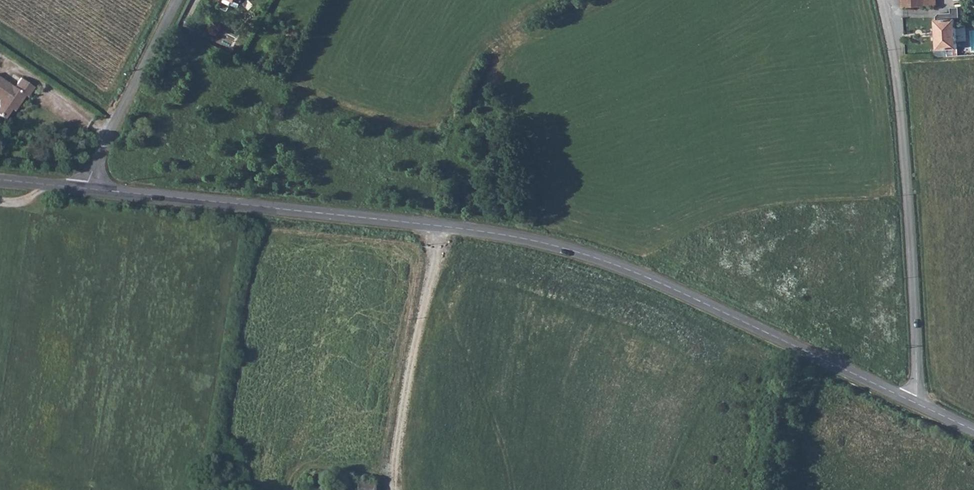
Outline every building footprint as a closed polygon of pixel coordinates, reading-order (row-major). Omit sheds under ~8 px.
[(937,48),(956,47),(954,18),(959,18),(958,6),(951,7),(951,12),(938,12),(936,16),(936,18),(935,19),(937,48)] [(1,105),(0,106),(0,113),(6,117),(15,103),(17,105),(26,92),(29,93),(36,84),(22,75),(15,84),(0,74),(0,100),(1,105)]
